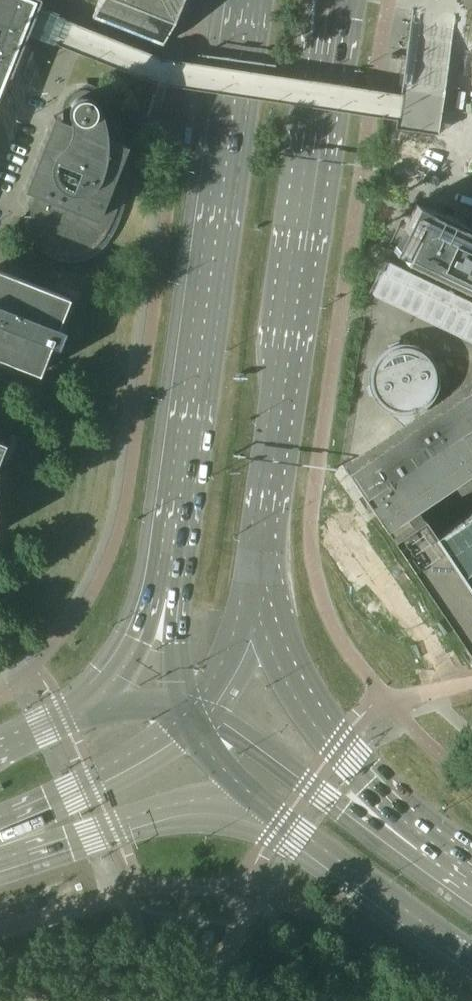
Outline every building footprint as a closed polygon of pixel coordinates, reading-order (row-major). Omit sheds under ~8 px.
[(25,29),(29,20),(34,7),(37,0),(35,0),(0,0),(0,95),(12,64),(23,35),(25,29)] [(91,17),(162,45),(179,0),(98,0),(91,17)] [(79,90),(78,90),(77,90),(79,97),(78,98),(76,98),(75,99),(73,101),(71,103),(70,105),(69,107),(69,109),(69,110),(69,111),(62,111),(62,116),(62,120),(52,115),(23,189),(36,194),(34,197),(34,199),(32,201),(32,203),(31,205),(30,208),(30,211),(30,214),(30,217),(30,220),(30,222),(30,225),(31,227),(32,231),(33,232),(34,235),(36,238),(37,240),(39,242),(41,244),(44,247),(48,250),(51,252),(55,253),(59,255),(62,255),(65,256),(68,256),(72,256),(75,256),(79,255),(83,254),(86,252),(91,250),(94,248),(96,246),(99,243),(101,241),(103,237),(105,235),(107,231),(109,227),(111,223),(114,216),(115,213),(116,209),(117,207),(119,201),(120,195),(121,189),(122,184),(122,178),(122,172),(122,166),(122,160),(122,156),(125,146),(126,145),(119,142),(117,135),(115,129),(112,122),(110,118),(107,111),(104,106),(99,100),(97,97),(95,95),(93,93),(91,92),(89,91),(87,90),(84,90),(81,90),(79,90)] [(428,206),(427,209),(415,204),(395,246),(395,247),(407,253),(403,260),(405,261),(471,293),(471,227),(428,206)] [(388,263),(372,295),(471,342),(471,303),(388,263)] [(0,271),(0,359),(38,374),(50,345),(57,348),(64,330),(57,327),(68,298),(0,271)] [(376,403),(379,406),(406,430),(401,433),(345,471),(362,496),(367,504),(371,510),(384,529),(403,557),(465,649),(471,657),(471,659),(471,591),(434,535),(416,508),(471,470),(471,385),(430,414),(426,408),(430,403),(434,398),(436,392),(438,386),(438,380),(438,373),(436,367),(433,361),(429,356),(426,353),(423,350),(419,347),(415,346),(410,344),(406,344),(401,344),(396,344),(392,345),(388,347),(384,349),(380,352),(377,355),(374,358),(371,362),(369,366),(368,371),(367,375),(367,379),(367,383),(368,386),(369,390),(370,394),(372,397),(374,400),(376,403)] [(434,535),(471,591),(471,510),(434,535)] [(215,931),(203,931),(203,946),(214,946),(215,931)]
